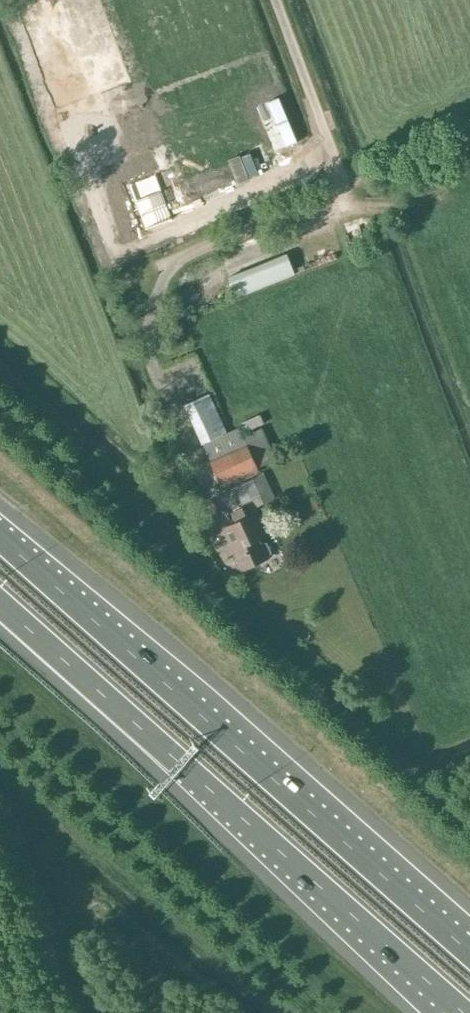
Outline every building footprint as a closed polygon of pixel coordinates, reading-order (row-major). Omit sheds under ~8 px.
[(88,98),(84,88),(77,69),(44,82),(59,123),(63,121),(68,136),(88,128),(78,102),(88,99),(88,98)] [(84,88),(88,98),(98,94),(95,83),(84,88)] [(148,233),(174,224),(157,179),(131,189),(148,233)] [(237,300),(296,277),(288,256),(229,279),(237,300)] [(222,484),(258,468),(257,467),(276,459),(262,428),(243,436),(239,428),(227,433),(209,394),(187,404),(222,484)] [(235,522),(223,528),(243,569),(268,557),(267,555),(270,551),(266,543),(261,542),(257,534),(266,529),(258,511),(247,517),(242,508),(231,513),(235,522)]
